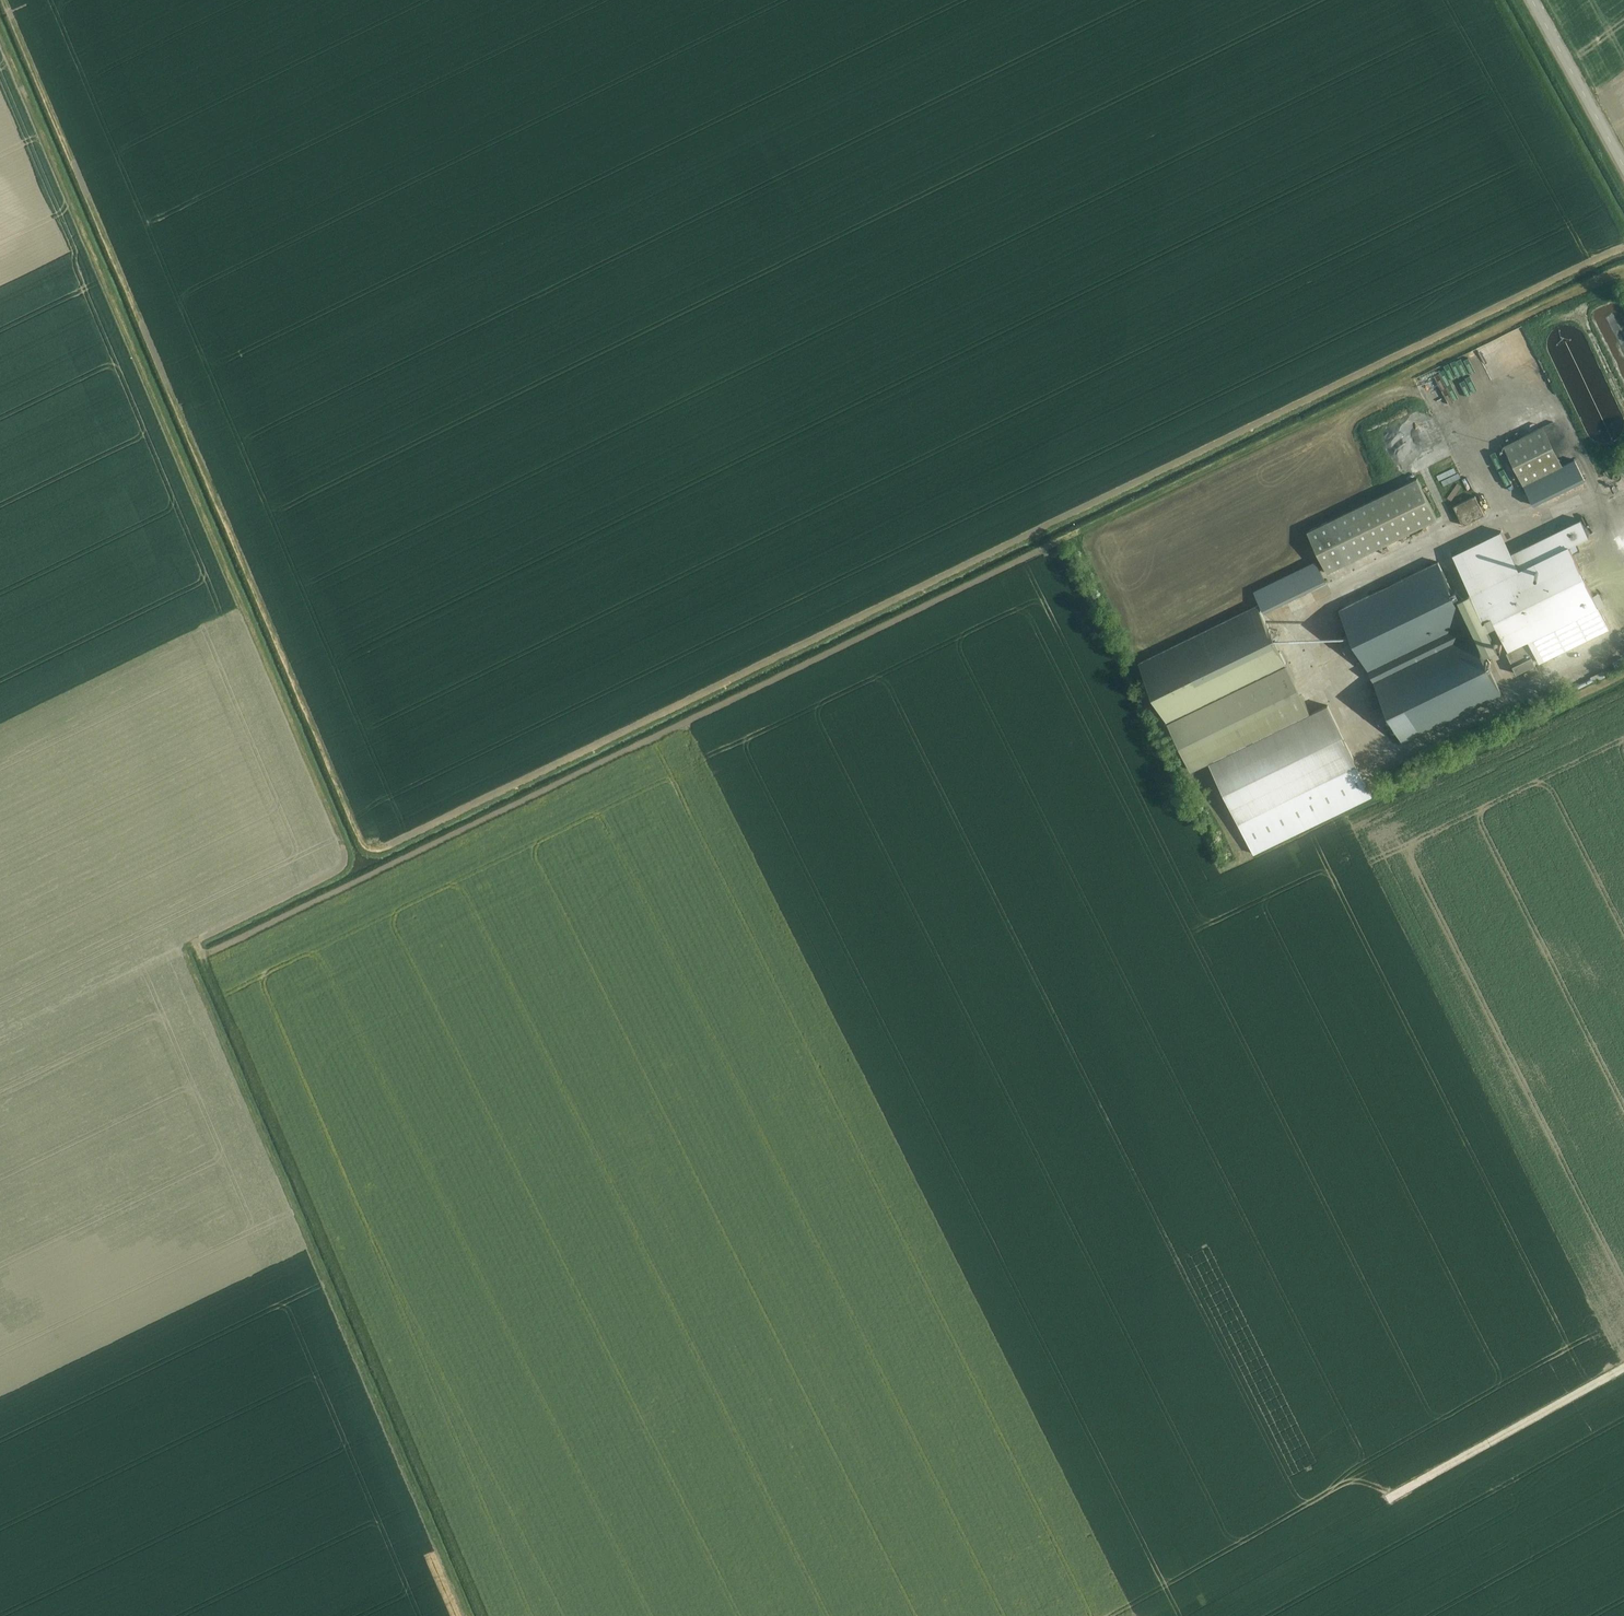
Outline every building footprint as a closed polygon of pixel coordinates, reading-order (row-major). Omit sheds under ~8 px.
[(1473,389),(1472,379),(1452,381),(1453,394),(1462,393),(1462,389),(1473,389)] [(1564,464),(1544,425),(1505,445),(1535,505),(1586,480),(1575,458),(1564,464)] [(1328,572),(1438,518),(1418,477),(1308,530),(1328,572)] [(1464,525),(1485,514),(1476,495),(1455,506),(1464,525)] [(1496,623),(1508,649),(1529,639),(1540,662),(1610,628),(1569,544),(1590,535),(1581,520),(1512,553),(1502,532),(1454,555),(1471,591),(1484,619),(1486,618),(1492,615),(1496,623)] [(1265,612),(1327,582),(1317,561),(1254,591),(1265,612)] [(1403,742),(1502,693),(1439,562),(1341,610),(1352,632),(1358,646),(1375,681),(1374,681),(1386,705),(1374,711),(1380,724),(1392,718),(1403,742)] [(1471,591),(1459,597),(1485,653),(1497,647),(1488,627),(1490,626),(1490,627),(1496,623),(1492,615),(1486,618),(1484,619),(1471,591)] [(1258,605),(1138,663),(1190,770),(1310,712),(1258,605)] [(1352,632),(1339,638),(1345,652),(1358,646),(1352,632)] [(1525,642),(1506,652),(1517,674),(1536,664),(1525,642)] [(1616,668),(1623,664),(1623,658),(1623,657),(1613,662),(1616,668)] [(1255,853),(1373,796),(1329,705),(1211,762),(1255,853)]
